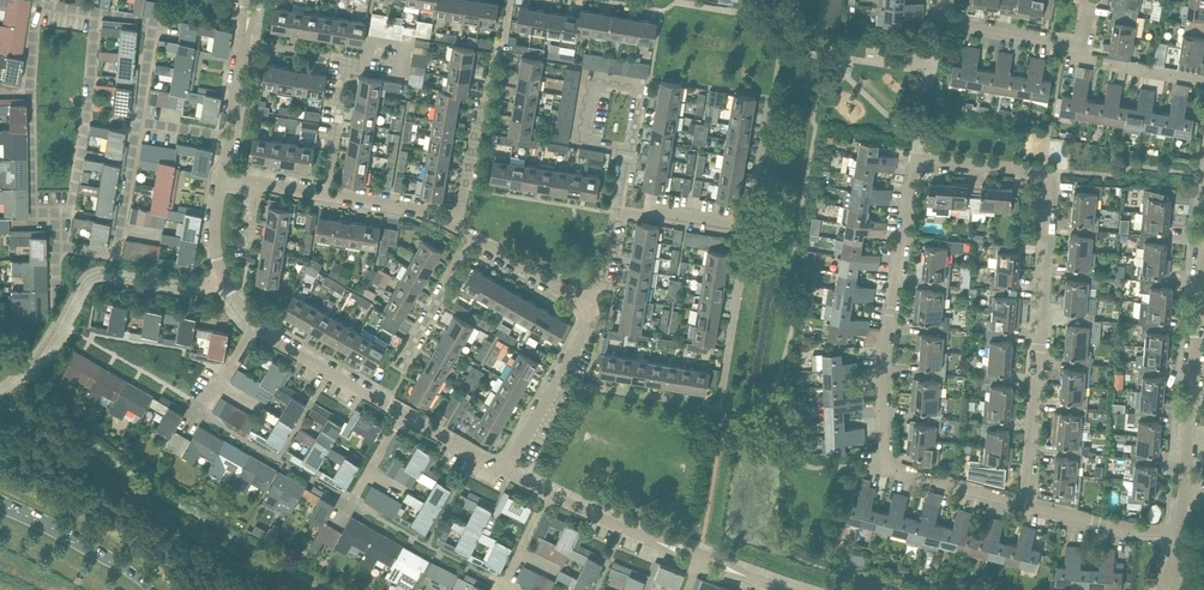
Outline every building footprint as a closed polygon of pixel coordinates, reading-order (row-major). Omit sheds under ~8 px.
[(6,9),(4,24),(0,24),(25,28),(30,0),(0,0),(0,7),(6,9)] [(100,7),(108,9),(110,0),(101,0),(100,7)] [(134,13),(142,14),(145,0),(136,0),(134,13)] [(149,15),(151,0),(145,0),(142,14),(149,15)] [(149,15),(155,16),(157,1),(152,0),(151,0),(149,15)] [(452,0),(437,0),(436,7),(435,7),(434,13),(450,16),(452,0)] [(468,0),(452,0),(450,16),(465,19),(468,0)] [(483,0),(468,0),(465,19),(480,21),(483,0)] [(484,0),(483,0),(480,21),(495,24),(499,2),(484,0)] [(905,0),(879,0),(878,6),(924,10),(924,2),(904,1),(905,0)] [(986,0),(963,0),(963,2),(970,3),(968,9),(975,10),(976,4),(985,6),(986,0)] [(1009,0),(986,0),(985,6),(994,7),(993,13),(1000,14),(1001,8),(1007,9),(1006,12),(1007,12),(1009,0)] [(1031,0),(1009,0),(1007,12),(1007,13),(1008,9),(1014,10),(1012,17),(1019,18),(1020,12),(1028,13),(1031,0)] [(1055,0),(1031,0),(1028,13),(1038,15),(1037,21),(1044,22),(1045,16),(1052,17),(1055,0)] [(1111,4),(1117,5),(1117,11),(1138,15),(1141,0),(1112,0),(1111,4)] [(165,2),(157,1),(155,16),(162,17),(165,2)] [(1189,1),(1187,14),(1193,15),(1191,24),(1203,26),(1203,4),(1189,1)] [(532,30),(536,9),(520,6),(517,27),(532,30)] [(923,17),(924,10),(878,6),(877,23),(902,25),(903,15),(923,17)] [(287,31),(291,10),(276,7),(272,28),(287,31)] [(547,32),(550,11),(536,9),(532,30),(547,32)] [(593,33),(597,11),(581,9),(580,16),(578,30),(579,30),(593,33)] [(302,33),(306,12),(291,10),(287,31),(302,33)] [(1138,15),(1117,11),(1113,10),(1113,12),(1116,12),(1115,18),(1109,17),(1108,24),(1114,25),(1112,33),(1134,37),(1138,15)] [(562,35),(565,14),(550,11),(547,32),(562,35)] [(609,35),(612,14),(597,11),(593,33),(609,35)] [(317,36),(321,14),(306,12),(302,33),(317,36)] [(332,38),(335,17),(321,14),(317,36),(332,38)] [(578,30),(580,16),(565,14),(562,35),(578,37),(579,30),(578,30)] [(623,38),(627,16),(612,14),(609,35),(623,38)] [(638,40),(642,19),(627,16),(623,38),(638,40)] [(347,41),(350,19),(335,17),(332,38),(347,41)] [(363,43),(365,32),(366,22),(350,19),(347,41),(363,43)] [(376,34),(378,20),(372,19),(369,33),(376,34)] [(654,43),(657,22),(642,19),(638,40),(654,43)] [(135,44),(137,23),(102,20),(101,33),(120,35),(119,51),(119,52),(134,53),(135,47),(135,44)] [(382,35),(385,21),(378,20),(376,34),(382,35)] [(231,29),(229,29),(182,21),(180,35),(195,38),(195,32),(214,35),(212,51),(204,50),(203,55),(226,59),(230,38),(231,35),(230,35),(231,29)] [(389,36),(391,22),(385,21),(382,35),(389,36)] [(395,37),(397,23),(391,22),(389,36),(395,37)] [(402,39),(403,33),(404,26),(404,24),(397,23),(395,37),(402,39)] [(25,28),(0,24),(0,38),(1,38),(0,44),(0,54),(23,58),(23,57),(21,57),(25,28)] [(1191,24),(1190,33),(1184,32),(1182,45),(1203,49),(1203,45),(1203,26),(1191,24)] [(415,35),(416,28),(404,26),(403,33),(415,35)] [(427,30),(416,28),(415,35),(426,36),(427,30)] [(446,40),(447,33),(437,32),(436,38),(446,40)] [(457,35),(447,33),(446,40),(456,42),(457,35)] [(1134,37),(1112,33),(1111,42),(1105,41),(1104,48),(1109,49),(1108,56),(1130,60),(1134,37)] [(193,48),(195,38),(180,35),(179,42),(159,38),(158,47),(177,50),(175,66),(174,67),(194,70),(198,48),(193,48)] [(476,45),(477,37),(469,36),(467,43),(476,45)] [(492,40),(477,37),(476,45),(491,47),(492,40)] [(430,41),(416,38),(415,46),(429,48),(430,41)] [(528,54),(530,46),(514,43),(513,51),(528,54)] [(472,64),(475,48),(454,45),(451,61),(472,64)] [(967,84),(973,46),(966,45),(963,65),(953,63),(950,81),(967,84)] [(1203,49),(1182,45),(1179,58),(1181,59),(1180,69),(1203,73),(1203,61),(1201,61),(1203,49)] [(428,55),(429,48),(415,46),(414,52),(428,55)] [(538,47),(530,46),(528,54),(537,55),(538,47)] [(983,87),(987,69),(977,67),(981,48),(973,46),(967,84),(983,87)] [(136,83),(137,68),(133,68),(133,62),(134,62),(134,59),(134,53),(119,52),(119,51),(99,49),(98,64),(102,65),(102,59),(118,61),(116,77),(120,77),(120,81),(136,83)] [(558,59),(559,52),(549,50),(548,57),(558,59)] [(1000,90),(1006,52),(999,51),(995,70),(987,69),(983,87),(1000,90)] [(427,61),(428,55),(414,52),(413,59),(427,61)] [(570,53),(559,52),(558,59),(568,60),(570,53)] [(589,68),(592,53),(585,52),(583,66),(589,68)] [(945,52),(943,62),(950,63),(952,53),(945,52)] [(1016,93),(1019,75),(1010,73),(1013,53),(1006,52),(1000,90),(1016,93)] [(596,69),(598,55),(592,53),(589,68),(596,69)] [(23,58),(0,54),(0,62),(6,63),(4,79),(0,79),(0,84),(18,87),(21,66),(22,66),(23,63),(22,63),(23,58)] [(602,70),(605,56),(598,55),(596,69),(602,70)] [(544,60),(534,58),(522,56),(520,71),(541,75),(544,60)] [(609,71),(611,57),(605,56),(602,70),(609,71)] [(1032,96),(1039,58),(1031,56),(1028,76),(1019,75),(1016,93),(1032,96)] [(615,72),(618,58),(611,57),(609,71),(615,72)] [(622,73),(624,59),(618,58),(615,72),(622,73)] [(1046,59),(1039,58),(1032,96),(1048,98),(1051,80),(1042,79),(1046,59)] [(425,68),(427,61),(413,59),(411,65),(425,68)] [(628,74),(631,60),(624,59),(622,73),(628,74)] [(635,75),(637,61),(635,61),(631,60),(628,74),(635,75)] [(470,79),(472,64),(451,61),(449,76),(470,79)] [(641,76),(644,62),(641,62),(637,61),(635,75),(641,76)] [(650,63),(644,62),(641,76),(648,77),(650,63)] [(191,90),(194,70),(174,67),(175,66),(155,63),(154,72),(173,75),(170,91),(170,92),(178,93),(185,94),(186,90),(191,91),(191,90)] [(278,87),(281,66),(266,64),(263,85),(278,87)] [(424,74),(425,68),(411,65),(410,71),(424,74)] [(292,95),(293,90),(296,69),(281,66),(278,87),(277,93),(292,95)] [(566,67),(565,74),(579,76),(581,70),(566,67)] [(308,92),(312,71),(296,69),(293,90),(308,92)] [(323,95),(327,74),(312,71),(308,92),(323,95)] [(423,80),(424,74),(410,71),(409,78),(423,80)] [(539,90),(541,75),(520,71),(517,87),(539,90)] [(578,83),(579,76),(565,74),(564,81),(578,83)] [(382,79),(361,76),(358,92),(379,95),(381,87),(401,90),(402,82),(382,79)] [(467,94),(470,79),(449,76),(446,90),(446,91),(460,93),(467,94)] [(1076,115),(1083,77),(1076,76),(1072,96),(1063,94),(1062,97),(1058,97),(1055,113),(1059,114),(1060,112),(1076,115)] [(1092,118),(1095,100),(1087,98),(1090,79),(1083,77),(1076,115),(1092,118)] [(408,84),(422,87),(423,80),(409,78),(408,84)] [(680,100),(683,84),(661,80),(659,96),(680,100)] [(130,97),(135,98),(136,83),(120,81),(119,86),(96,84),(95,92),(115,94),(113,111),(129,112),(129,106),(130,106),(130,103),(130,97)] [(577,89),(578,83),(564,81),(563,87),(577,89)] [(1108,126),(1109,121),(1115,83),(1108,82),(1105,101),(1095,100),(1092,118),(1093,118),(1092,124),(1108,126)] [(1125,124),(1128,106),(1119,104),(1123,84),(1115,83),(1109,121),(1125,124)] [(155,104),(158,89),(151,87),(149,103),(155,104)] [(221,90),(219,90),(198,87),(198,91),(191,90),(191,91),(186,90),(185,94),(185,99),(203,102),(201,118),(216,120),(217,114),(218,114),(218,111),(221,90)] [(536,105),(539,90),(517,87),(515,102),(536,105)] [(576,96),(577,89),(563,87),(562,94),(576,96)] [(1140,133),(1141,127),(1148,89),(1141,88),(1137,107),(1128,106),(1125,124),(1124,130),(1140,133)] [(162,105),(164,90),(158,89),(155,104),(162,105)] [(458,108),(460,93),(446,91),(446,90),(439,89),(436,105),(458,108)] [(1157,129),(1161,111),(1152,110),(1155,90),(1148,89),(1141,127),(1157,129)] [(175,107),(178,93),(170,92),(170,91),(164,90),(162,105),(175,107)] [(377,110),(379,95),(358,92),(356,107),(377,110)] [(183,108),(185,99),(185,94),(178,93),(175,107),(183,108)] [(699,93),(697,103),(704,104),(706,94),(699,93)] [(753,112),(756,96),(735,93),(732,108),(753,112)] [(1174,132),(1180,94),(1173,93),(1170,113),(1161,111),(1157,129),(1174,132)] [(575,103),(576,96),(562,94),(561,100),(575,103)] [(1198,120),(1193,119),(1194,117),(1184,115),(1188,96),(1180,94),(1174,132),(1191,135),(1191,134),(1195,135),(1198,120)] [(678,114),(680,100),(659,96),(656,111),(678,114)] [(26,98),(3,99),(3,103),(0,103),(0,112),(10,112),(10,128),(26,128),(26,123),(27,123),(27,120),(26,119),(26,98)] [(415,112),(416,101),(410,100),(408,110),(415,112)] [(574,109),(575,103),(561,100),(560,107),(574,109)] [(534,120),(536,105),(515,102),(512,117),(534,120)] [(702,114),(704,104),(697,103),(696,113),(702,114)] [(259,104),(257,118),(267,119),(269,106),(259,104)] [(455,123),(458,108),(436,105),(434,120),(455,123)] [(289,114),(290,108),(279,106),(278,113),(289,114)] [(374,125),(377,110),(356,107),(353,122),(374,125)] [(573,116),(574,109),(560,107),(559,113),(573,116)] [(300,110),(290,108),(289,114),(299,116),(300,110)] [(751,127),(753,112),(732,108),(730,123),(751,127)] [(1000,108),(999,115),(1011,117),(1013,110),(1000,108)] [(319,120),(321,112),(305,109),(304,117),(319,120)] [(675,129),(678,114),(656,111),(654,126),(675,129)] [(401,129),(403,114),(397,113),(395,128),(401,129)] [(572,122),(573,116),(559,113),(558,120),(572,122)] [(287,124),(288,118),(278,116),(277,123),(287,124)] [(531,136),(534,120),(512,117),(510,132),(531,136)] [(298,120),(288,118),(287,124),(297,126),(298,120)] [(317,131),(319,123),(303,120),(302,128),(317,131)] [(406,120),(404,130),(411,131),(413,121),(406,120)] [(453,138),(455,123),(434,120),(432,134),(453,138)] [(571,129),(572,122),(558,120),(557,126),(571,129)] [(372,140),(374,125),(353,122),(351,136),(372,140)] [(701,134),(703,123),(696,122),(694,133),(701,134)] [(709,124),(703,123),(701,134),(707,135),(709,124)] [(748,142),(751,127),(730,123),(727,138),(748,142)] [(124,160),(127,145),(122,145),(123,139),(124,139),(124,136),(125,130),(90,124),(89,133),(108,136),(105,153),(113,154),(113,158),(124,160)] [(570,135),(571,129),(557,126),(555,133),(570,135)] [(673,144),(675,129),(654,126),(651,140),(673,144)] [(10,128),(0,128),(0,142),(4,142),(4,158),(26,158),(26,128),(10,128)] [(410,141),(411,131),(404,130),(403,140),(410,141)] [(400,134),(394,133),(389,132),(387,141),(393,142),(393,143),(398,144),(400,134)] [(569,142),(570,135),(555,133),(554,139),(569,142)] [(699,144),(701,134),(694,133),(693,143),(699,144)] [(450,152),(453,138),(432,134),(429,149),(450,152)] [(514,136),(499,134),(498,141),(513,144),(514,136)] [(706,145),(707,135),(701,134),(699,144),(706,145)] [(369,154),(372,140),(351,136),(348,151),(369,154)] [(266,161),(269,140),(254,137),(251,158),(266,161)] [(528,146),(530,139),(519,137),(518,144),(528,146)] [(746,157),(748,142),(727,138),(725,153),(746,157)] [(539,140),(530,139),(528,146),(538,147),(539,140)] [(280,163),(284,142),(269,140),(266,161),(280,163)] [(670,159),(673,144),(651,140),(649,155),(670,159)] [(860,141),(858,157),(896,163),(897,156),(877,153),(879,144),(860,141)] [(210,154),(211,148),(177,142),(176,148),(175,151),(176,151),(195,155),(193,170),(185,169),(184,174),(206,178),(210,157),(211,157),(211,154),(210,154)] [(296,166),(299,145),(284,142),(280,163),(296,166)] [(558,150),(559,144),(549,142),(548,149),(558,150)] [(147,158),(149,144),(142,143),(140,157),(147,158)] [(153,159),(156,145),(149,144),(147,158),(153,159)] [(568,152),(569,145),(559,144),(558,150),(568,152)] [(160,160),(163,146),(156,145),(153,159),(160,160)] [(311,168),(314,155),(315,147),(299,145),(296,166),(302,167),(301,170),(309,172),(309,168),(311,168)] [(167,162),(169,147),(163,146),(160,160),(167,162)] [(169,147),(167,162),(174,163),(176,151),(175,151),(176,148),(169,147)] [(588,156),(589,149),(580,147),(579,155),(588,156)] [(401,149),(399,159),(407,160),(408,150),(401,149)] [(448,167),(450,152),(429,149),(427,164),(448,167)] [(603,159),(604,151),(589,149),(588,156),(603,159)] [(367,169),(369,154),(348,151),(346,166),(367,169)] [(743,172),(746,157),(725,153),(722,168),(743,172)] [(492,171),(491,180),(507,183),(510,162),(511,157),(495,154),(495,159),(492,171)] [(675,160),(670,159),(649,155),(646,170),(668,174),(668,173),(672,174),(675,160)] [(896,163),(858,157),(850,156),(849,163),(857,164),(855,173),(874,176),(875,167),(894,171),(896,163)] [(175,189),(177,173),(178,168),(174,167),(174,163),(167,162),(160,160),(153,159),(147,158),(140,157),(138,166),(157,169),(155,185),(155,186),(175,189)] [(394,174),(396,159),(388,157),(386,173),(394,174)] [(26,158),(4,158),(0,158),(0,171),(4,171),(4,187),(4,188),(27,187),(26,158)] [(122,175),(124,160),(113,158),(112,163),(84,158),(83,166),(102,170),(100,186),(99,186),(115,189),(116,183),(117,180),(116,180),(117,174),(122,175)] [(405,171),(407,160),(399,159),(398,169),(405,171)] [(522,185),(525,164),(510,162),(507,183),(522,185)] [(445,182),(448,167),(427,164),(424,179),(445,182)] [(537,188),(540,166),(525,164),(522,185),(537,188)] [(540,164),(540,166),(537,188),(551,190),(555,169),(555,166),(540,164)] [(364,185),(367,169),(346,166),(343,181),(364,185)] [(741,186),(743,172),(722,168),(720,183),(741,186)] [(566,193),(570,171),(555,169),(551,190),(566,193)] [(665,189),(668,174),(646,170),(644,186),(665,189)] [(581,195),(585,174),(570,171),(566,193),(581,195)] [(391,189),(394,174),(386,173),(383,188),(391,189)] [(872,186),(874,176),(855,173),(852,190),(890,196),(891,189),(872,186)] [(397,174),(395,190),(402,191),(405,176),(397,174)] [(600,176),(585,174),(581,195),(597,198),(600,176)] [(682,192),(689,193),(691,178),(684,177),(682,192)] [(443,198),(445,182),(424,179),(422,194),(443,198)] [(693,194),(700,195),(703,180),(695,179),(693,194)] [(951,209),(953,182),(937,181),(936,193),(930,193),(931,189),(930,189),(930,188),(929,188),(928,203),(929,203),(928,212),(951,214),(951,209)] [(115,219),(117,204),(112,203),(113,197),(114,197),(115,194),(114,194),(115,189),(99,186),(100,186),(80,182),(79,191),(98,194),(95,211),(104,212),(103,217),(115,219)] [(171,210),(171,209),(175,189),(155,186),(155,185),(135,182),(134,190),(153,193),(151,209),(152,210),(159,211),(166,212),(166,209),(171,210)] [(969,184),(953,182),(951,209),(960,210),(959,215),(970,216),(970,211),(974,211),(975,197),(967,196),(969,184)] [(738,202),(741,186),(720,183),(717,198),(738,202)] [(1101,199),(1102,185),(1083,184),(1087,185),(1087,191),(1074,190),(1073,206),(1096,208),(1097,198),(1101,199)] [(996,209),(998,186),(982,185),(981,197),(975,197),(974,211),(973,219),(979,220),(980,211),(986,212),(987,208),(996,209)] [(1013,187),(998,186),(996,209),(1005,210),(1004,214),(1017,215),(1019,196),(1018,196),(1018,200),(1012,200),(1013,187)] [(27,187),(4,188),(4,187),(0,187),(0,201),(5,201),(5,217),(8,217),(8,218),(27,217),(27,187)] [(1170,214),(1172,192),(1172,191),(1145,189),(1144,202),(1147,203),(1146,212),(1170,214)] [(889,203),(890,196),(852,190),(850,206),(868,209),(869,200),(889,203)] [(293,225),(295,209),(296,202),(286,201),(285,208),(270,205),(267,221),(288,225),(293,225)] [(198,230),(201,209),(179,205),(178,210),(171,209),(171,210),(166,209),(166,212),(165,217),(184,220),(181,236),(196,238),(197,233),(198,233),(198,230)] [(866,218),(868,209),(850,206),(844,205),(841,222),(847,223),(847,222),(885,229),(886,222),(866,218)] [(136,223),(138,207),(131,206),(129,221),(136,223)] [(1095,217),(1096,208),(1073,206),(1072,221),(1084,222),(1084,229),(1098,230),(1099,217),(1095,217)] [(143,224),(145,208),(138,207),(136,223),(141,223),(143,224)] [(152,210),(151,209),(145,208),(143,224),(150,225),(152,210)] [(156,226),(159,211),(152,210),(150,225),(156,226)] [(164,228),(165,217),(166,212),(159,211),(156,226),(164,228)] [(314,229),(315,225),(317,213),(309,212),(306,228),(314,229)] [(1169,229),(1170,214),(1146,212),(1146,221),(1142,220),(1140,234),(1155,235),(1156,228),(1169,229)] [(108,232),(112,233),(115,219),(103,217),(102,221),(75,216),(73,225),(92,228),(90,245),(105,247),(106,241),(107,241),(107,238),(108,232)] [(331,240),(335,219),(320,216),(316,237),(331,240)] [(350,221),(335,219),(331,240),(331,245),(346,247),(346,242),(350,221)] [(286,240),(286,239),(288,225),(267,221),(265,236),(286,240)] [(361,245),(365,224),(350,221),(346,242),(361,245)] [(656,241),(659,225),(638,221),(635,237),(656,241)] [(884,236),(885,229),(847,222),(847,223),(844,239),(862,242),(864,233),(884,236)] [(377,248),(381,226),(365,224),(361,245),(377,248)] [(812,226),(810,233),(811,233),(818,234),(819,234),(820,227),(812,226)] [(389,244),(392,228),(384,227),(382,242),(380,253),(386,254),(388,244),(389,244)] [(399,229),(392,228),(389,244),(397,245),(399,229)] [(681,245),(681,241),(683,229),(676,228),(673,243),(681,245)] [(1097,243),(1098,230),(1084,229),(1083,235),(1071,234),(1069,250),(1092,252),(1093,243),(1097,243)] [(10,231),(11,243),(11,244),(30,244),(30,260),(11,261),(46,261),(46,255),(47,255),(47,251),(46,252),(46,230),(10,231)] [(691,246),(694,232),(687,230),(684,244),(691,246)] [(697,247),(700,233),(694,232),(691,246),(697,247)] [(1121,232),(1120,240),(1125,240),(1128,237),(1129,233),(1121,232)] [(307,233),(305,243),(312,244),(313,234),(307,233)] [(704,248),(706,234),(700,233),(697,247),(704,248)] [(195,244),(196,238),(181,236),(181,237),(161,234),(160,241),(180,245),(177,260),(170,259),(158,257),(158,261),(158,262),(191,268),(195,247),(196,247),(196,244),(195,244)] [(711,249),(713,235),(706,234),(704,248),(709,249),(711,249)] [(1155,241),(1155,235),(1140,234),(1139,247),(1143,247),(1143,256),(1166,258),(1167,242),(1155,241)] [(717,250),(719,236),(713,235),(711,249),(717,250)] [(291,240),(286,239),(286,240),(265,236),(262,250),(283,254),(285,245),(290,246),(291,240)] [(724,251),(726,237),(719,236),(717,250),(724,251)] [(656,241),(635,237),(633,251),(654,255),(656,241)] [(956,240),(953,240),(951,240),(934,238),(934,245),(925,244),(924,260),(947,262),(948,253),(952,253),(952,251),(962,252),(964,250),(965,241),(956,240)] [(424,239),(416,253),(434,264),(442,250),(424,239)] [(861,251),(862,242),(844,239),(841,255),(879,261),(881,254),(861,251)] [(131,256),(133,241),(126,240),(123,255),(131,256)] [(137,257),(140,242),(133,241),(131,256),(137,257)] [(144,258),(147,243),(140,242),(137,257),(144,258)] [(151,260),(153,244),(147,243),(144,258),(151,260)] [(310,254),(312,244),(305,243),(304,253),(310,254)] [(1013,246),(1013,245),(994,243),(993,257),(997,258),(997,266),(1019,268),(1021,252),(1008,251),(1009,245),(1013,246)] [(160,245),(153,244),(151,260),(158,261),(158,257),(160,245)] [(673,248),(672,258),(679,259),(680,249),(673,248)] [(717,250),(711,249),(709,249),(707,264),(727,267),(730,252),(724,251),(717,250)] [(281,269),(283,254),(262,250),(260,265),(281,269)] [(1091,261),(1092,252),(1069,250),(1068,265),(1080,266),(1080,273),(1094,275),(1094,274),(1096,261),(1091,261)] [(651,270),(654,255),(633,251),(630,267),(651,270)] [(385,264),(386,254),(380,253),(378,263),(385,264)] [(427,277),(434,264),(416,253),(408,266),(427,277)] [(878,269),(879,261),(841,255),(839,271),(857,274),(859,265),(878,269)] [(1166,258),(1143,256),(1142,265),(1138,265),(1137,278),(1141,279),(1152,280),(1152,279),(1152,273),(1170,274),(1171,260),(1166,259),(1166,258)] [(677,270),(679,259),(672,258),(670,268),(677,270)] [(314,259),(310,265),(319,270),(323,264),(314,259)] [(687,271),(689,261),(682,260),(681,270),(687,271)] [(946,271),(947,262),(924,260),(923,275),(935,277),(935,283),(950,284),(951,271),(946,271)] [(46,290),(46,261),(11,261),(11,274),(24,274),(24,290),(11,290),(11,291),(46,290)] [(307,270),(310,266),(304,263),(299,272),(304,275),(307,270)] [(725,282),(727,267),(707,264),(704,279),(725,282)] [(278,284),(281,269),(260,265),(257,281),(278,284)] [(316,276),(319,270),(310,265),(310,266),(307,270),(316,276)] [(419,290),(427,277),(408,266),(401,279),(419,290)] [(1018,283),(1019,268),(997,266),(996,275),(992,275),(991,288),(1005,289),(1005,282),(1018,283)] [(649,285),(651,270),(630,267),(628,282),(649,285)] [(338,279),(341,273),(332,268),(329,273),(338,279)] [(479,295),(489,277),(475,269),(464,287),(479,295)] [(388,277),(383,274),(377,271),(372,280),(383,286),(388,277)] [(855,284),(857,274),(839,271),(836,287),(874,294),(875,287),(855,284)] [(299,284),(304,275),(299,272),(294,281),(299,284)] [(350,278),(341,273),(338,279),(347,284),(350,278)] [(1100,275),(1094,274),(1094,275),(1080,273),(1079,280),(1067,278),(1065,294),(1088,296),(1089,287),(1099,288),(1100,275)] [(333,287),(336,282),(327,277),(324,282),(333,287)] [(491,302),(502,284),(489,277),(479,295),(491,302)] [(412,303),(419,290),(401,279),(393,292),(412,303)] [(684,280),(677,279),(675,289),(682,290),(684,280)] [(722,297),(725,282),(704,279),(702,294),(722,297)] [(1161,280),(1152,279),(1152,280),(1141,279),(1140,291),(1150,292),(1149,302),(1172,304),(1173,288),(1161,287),(1161,280)] [(345,287),(336,282),(333,287),(342,293),(345,287)] [(646,300),(649,285),(628,282),(625,296),(646,300)] [(365,294),(368,288),(358,283),(355,289),(365,294)] [(949,298),(950,284),(935,283),(934,290),(917,288),(916,304),(943,306),(944,297),(949,298)] [(504,310),(515,291),(502,284),(491,302),(504,310)] [(874,294),(836,287),(829,286),(826,302),(827,302),(852,306),(853,298),(873,301),(874,294)] [(377,293),(368,288),(365,294),(373,299),(377,293)] [(1004,296),(1005,289),(991,288),(989,301),(994,302),(993,310),(1020,313),(1021,297),(1004,296)] [(680,301),(682,290),(675,289),(674,300),(680,301)] [(47,320),(46,290),(11,291),(11,296),(11,304),(25,303),(26,320),(47,320)] [(518,318),(528,299),(515,291),(504,310),(518,318)] [(359,303),(363,297),(353,292),(350,298),(359,303)] [(404,317),(412,303),(393,292),(386,306),(404,317)] [(297,321),(307,302),(294,294),(283,313),(297,321)] [(720,312),(722,297),(702,294),(699,309),(720,312)] [(1097,297),(1088,296),(1065,294),(1064,310),(1081,311),(1080,318),(1095,319),(1097,297)] [(644,315),(646,300),(625,296),(623,312),(644,315)] [(371,302),(363,297),(359,303),(368,308),(371,302)] [(530,325),(541,306),(528,299),(518,318),(530,325)] [(470,310),(467,307),(456,301),(452,308),(466,316),(470,310)] [(1172,304),(1149,302),(1140,301),(1138,323),(1142,323),(1157,325),(1158,318),(1170,319),(1172,304)] [(310,328),(320,310),(307,302),(297,321),(310,328)] [(850,316),(852,306),(827,302),(824,319),(831,320),(869,327),(870,319),(850,316)] [(110,327),(97,325),(96,331),(124,335),(128,314),(128,312),(127,312),(128,305),(114,303),(110,327)] [(943,306),(916,304),(915,319),(935,321),(935,328),(950,329),(951,316),(942,315),(943,306)] [(161,317),(162,311),(128,305),(127,312),(128,312),(128,314),(146,317),(143,333),(131,331),(130,336),(158,341),(159,336),(161,320),(162,320),(162,317),(161,317)] [(544,333),(554,314),(541,306),(530,325),(544,333)] [(717,327),(720,312),(699,309),(697,324),(717,327)] [(323,336),(333,317),(320,310),(310,328),(323,336)] [(674,310),(672,319),(679,321),(680,311),(674,310)] [(1018,328),(1020,313),(993,310),(992,320),(988,319),(986,332),(1001,334),(1002,327),(1018,328)] [(197,317),(162,311),(161,317),(162,317),(162,320),(180,323),(177,339),(164,336),(164,342),(192,346),(194,332),(195,326),(196,326),(196,323),(197,317)] [(388,312),(385,319),(398,327),(402,320),(388,312)] [(641,331),(644,315),(623,312),(620,327),(641,331)] [(479,324),(482,318),(474,313),(470,319),(479,324)] [(474,325),(455,314),(448,328),(466,339),(474,325)] [(568,322),(554,314),(544,333),(557,340),(568,322)] [(336,343),(346,325),(333,317),(323,336),(336,343)] [(491,323),(482,318),(479,324),(488,329),(491,323)] [(1094,332),(1095,319),(1080,318),(1080,324),(1067,323),(1066,339),(1089,341),(1089,332),(1094,332)] [(398,327),(385,319),(381,325),(394,333),(398,327)] [(677,331),(679,321),(672,319),(670,330),(677,331)] [(867,334),(869,327),(831,320),(828,337),(846,340),(848,331),(867,334)] [(1157,331),(1157,325),(1142,323),(1141,336),(1146,336),(1145,346),(1168,348),(1169,332),(1157,331)] [(715,343),(717,327),(697,324),(694,339),(715,343)] [(349,351),(359,332),(346,325),(336,343),(349,351)] [(229,332),(195,326),(194,332),(197,333),(197,335),(212,338),(210,354),(197,352),(196,357),(224,361),(228,341),(229,338),(228,338),(229,332)] [(466,339),(448,328),(440,341),(458,352),(466,339)] [(505,339),(509,333),(499,328),(496,334),(505,339)] [(949,342),(950,329),(935,328),(934,334),(918,333),(917,349),(921,349),(944,351),(944,342),(949,342)] [(624,331),(609,329),(607,336),(623,339),(624,331)] [(362,358),(373,340),(359,332),(349,351),(362,358)] [(1000,340),(1001,334),(986,332),(985,345),(990,346),(989,355),(1012,357),(1013,341),(1000,340)] [(518,338),(509,333),(505,339),(514,344),(518,338)] [(487,339),(482,348),(488,351),(492,342),(487,339)] [(1088,350),(1089,341),(1066,339),(1064,354),(1077,355),(1076,362),(1091,363),(1092,351),(1088,350)] [(386,348),(373,340),(362,358),(376,366),(386,348)] [(458,352),(440,341),(432,354),(451,365),(458,352)] [(531,354),(535,347),(528,343),(524,350),(531,354)] [(496,344),(491,353),(497,356),(502,348),(496,344)] [(1166,363),(1168,348),(1145,346),(1144,355),(1137,354),(1136,360),(1129,360),(1129,361),(1129,367),(1138,368),(1138,367),(1153,369),(1154,362),(1166,363)] [(549,355),(535,347),(531,354),(545,362),(549,355)] [(262,381),(261,381),(261,382),(262,383),(268,387),(274,390),(276,386),(281,388),(283,384),(292,370),(253,348),(244,363),(249,366),(254,358),(270,367),(262,381)] [(482,360),(488,351),(482,348),(477,357),(482,360)] [(943,360),(944,351),(921,349),(919,365),(932,366),(931,372),(946,373),(947,360),(943,360)] [(530,376),(539,362),(520,351),(512,365),(530,376)] [(823,352),(823,369),(862,367),(862,360),(842,361),(841,351),(823,352)] [(77,378),(91,386),(102,366),(77,352),(59,381),(71,388),(77,378)] [(617,377),(620,355),(601,352),(597,359),(603,363),(601,374),(617,377)] [(492,365),(497,356),(491,353),(486,362),(492,365)] [(451,365),(432,354),(425,367),(444,378),(451,365)] [(631,379),(635,358),(620,355),(617,377),(631,379)] [(1010,372),(1012,357),(989,355),(988,364),(984,364),(983,377),(997,378),(998,371),(1010,372)] [(646,382),(650,360),(635,358),(631,379),(646,382)] [(661,384),(664,363),(650,360),(646,382),(661,384)] [(1090,376),(1091,363),(1076,362),(1076,369),(1063,368),(1062,383),(1085,385),(1086,376),(1090,376)] [(676,387),(679,365),(664,363),(661,384),(676,387)] [(523,389),(530,376),(512,365),(504,378),(523,389)] [(691,389),(695,368),(679,365),(676,387),(691,389)] [(117,400),(128,381),(102,366),(91,386),(85,396),(97,403),(103,392),(117,400)] [(474,378),(479,369),(474,366),(468,375),(474,378)] [(444,378),(425,367),(417,381),(436,391),(444,378)] [(707,392),(708,382),(715,383),(715,384),(716,384),(718,368),(710,367),(709,370),(695,368),(691,389),(707,392)] [(862,375),(862,367),(823,369),(824,385),(843,385),(842,376),(862,375)] [(1153,376),(1153,369),(1138,367),(1138,368),(1137,380),(1142,381),(1141,390),(1164,392),(1165,377),(1153,376)] [(237,385),(245,372),(239,368),(231,381),(237,385)] [(485,372),(479,369),(474,378),(480,382),(485,372)] [(243,388),(251,375),(245,372),(237,385),(243,388)] [(945,386),(946,373),(931,372),(931,379),(914,377),(913,393),(940,395),(941,386),(945,386)] [(249,392),(257,378),(251,375),(243,388),(249,392)] [(469,387),(474,378),(468,375),(464,384),(469,387)] [(997,384),(997,378),(983,377),(981,390),(990,391),(989,400),(1012,402),(1012,401),(1013,386),(997,384)] [(255,395),(262,383),(261,382),(261,381),(257,378),(249,392),(255,395)] [(475,390),(480,382),(474,378),(469,387),(475,390)] [(516,402),(523,389),(504,378),(497,391),(516,402)] [(150,404),(154,396),(128,381),(117,400),(111,411),(122,418),(129,407),(143,415),(150,404)] [(436,391),(417,381),(410,394),(428,405),(436,391)] [(260,399),(268,387),(262,383),(255,395),(260,399)] [(1084,394),(1085,385),(1062,383),(1061,399),(1073,400),(1073,407),(1087,408),(1088,395),(1084,394)] [(309,399),(283,384),(281,388),(276,386),(274,390),(272,393),(288,403),(280,417),(293,425),(297,419),(297,420),(299,417),(298,417),(309,399)] [(843,394),(843,385),(824,385),(825,402),(863,400),(863,393),(843,394)] [(268,387),(260,399),(266,402),(272,393),(274,390),(268,387)] [(1163,408),(1164,392),(1141,390),(1140,399),(1136,399),(1135,412),(1150,413),(1150,406),(1163,408)] [(508,415),(516,402),(497,391),(489,404),(508,415)] [(455,392),(451,400),(457,403),(462,396),(455,392)] [(939,404),(940,395),(913,393),(911,408),(928,410),(927,417),(942,418),(943,405),(939,404)] [(807,394),(799,394),(799,403),(807,403),(807,394)] [(186,409),(181,406),(162,395),(160,399),(154,396),(150,404),(166,413),(158,428),(170,435),(165,445),(170,448),(179,433),(175,430),(176,428),(176,427),(186,409)] [(219,414),(228,401),(221,397),(213,410),(219,414)] [(465,398),(460,405),(467,409),(472,402),(465,398)] [(450,417),(457,403),(451,400),(443,413),(450,417)] [(864,408),(863,400),(825,402),(826,419),(844,418),(844,409),(864,408)] [(1017,402),(1012,401),(1012,402),(989,400),(988,409),(984,408),(983,422),(997,423),(998,416),(1016,417),(1017,402)] [(226,417),(233,404),(228,401),(219,414),(226,417)] [(334,438),(345,420),(315,402),(308,414),(325,424),(317,438),(330,445),(333,441),(334,441),(335,439),(334,438)] [(1112,402),(1112,409),(1125,410),(1126,403),(1112,402)] [(232,421),(239,407),(233,404),(226,417),(232,421)] [(500,428),(508,415),(489,404),(482,417),(500,428)] [(460,423),(467,409),(460,405),(453,419),(460,423)] [(237,424),(245,411),(239,407),(232,421),(237,424)] [(291,429),(293,425),(280,417),(263,407),(259,415),(275,424),(267,438),(257,432),(254,436),(278,450),(289,432),(290,432),(291,430),(291,429)] [(1086,421),(1087,408),(1073,407),(1072,413),(1055,412),(1054,427),(1058,427),(1058,428),(1081,430),(1082,421),(1086,421)] [(375,419),(357,409),(343,433),(347,435),(354,425),(375,437),(383,424),(378,421),(378,420),(375,419)] [(244,428),(251,414),(245,411),(237,424),(244,428)] [(1149,420),(1150,413),(1135,412),(1133,425),(1138,426),(1137,434),(1160,436),(1161,421),(1149,420)] [(257,418),(251,414),(244,428),(250,431),(257,418)] [(493,442),(500,428),(482,417),(474,431),(493,442)] [(941,431),(942,418),(927,417),(927,423),(907,422),(907,423),(910,423),(908,437),(907,437),(936,440),(937,430),(941,431)] [(844,427),(844,418),(826,419),(826,435),(865,434),(864,426),(844,427)] [(951,419),(951,422),(956,424),(955,428),(956,428),(962,428),(962,420),(951,419)] [(997,429),(997,423),(983,422),(982,434),(986,435),(985,444),(1013,447),(1013,446),(1008,446),(1009,430),(997,429)] [(214,459),(226,440),(200,425),(191,440),(185,436),(176,452),(194,462),(200,451),(214,459)] [(1081,438),(1081,430),(1058,428),(1058,427),(1054,427),(1052,443),(1069,444),(1069,451),(1083,452),(1084,439),(1081,438)] [(327,451),(330,445),(317,438),(300,428),(296,435),(313,445),(304,459),(294,453),(291,458),(315,472),(318,467),(326,453),(327,454),(328,452),(327,451)] [(436,454),(398,432),(389,448),(393,451),(398,442),(414,452),(406,466),(406,467),(407,467),(413,470),(419,474),(422,470),(426,472),(428,468),(436,454)] [(176,452),(185,436),(179,433),(170,448),(176,452)] [(865,441),(865,434),(826,435),(827,452),(846,452),(845,442),(865,441)] [(1159,452),(1160,436),(1137,434),(1137,443),(1132,443),(1131,456),(1146,457),(1146,451),(1159,452)] [(935,449),(936,440),(907,437),(907,438),(908,438),(907,452),(905,452),(905,453),(924,454),(923,461),(919,460),(919,461),(934,463),(934,462),(938,463),(939,449),(935,449)] [(240,474),(251,455),(226,440),(214,459),(208,470),(220,477),(226,466),(234,470),(228,480),(234,484),(240,474)] [(1012,462),(1013,447),(985,444),(985,453),(980,453),(980,460),(970,459),(968,476),(984,478),(984,480),(1004,485),(1006,467),(1001,467),(1002,461),(1012,462)] [(360,463),(330,445),(327,451),(328,452),(327,454),(342,463),(334,477),(318,467),(315,472),(345,489),(355,471),(356,471),(357,469),(357,468),(360,463)] [(288,450),(285,454),(288,456),(291,458),(294,453),(288,450)] [(1082,465),(1083,452),(1069,451),(1068,458),(1056,457),(1054,472),(1077,474),(1078,465),(1082,465)] [(277,470),(251,455),(240,474),(234,484),(245,491),(252,481),(266,489),(277,470)] [(388,473),(396,460),(389,456),(381,469),(388,473)] [(1145,464),(1146,457),(1131,456),(1130,469),(1134,469),(1133,479),(1156,481),(1158,466),(1145,464)] [(394,477),(401,463),(396,460),(388,473),(394,477)] [(400,480),(407,467),(406,467),(406,466),(401,463),(394,477),(400,480)] [(405,483),(413,470),(407,467),(400,480),(405,483)] [(443,501),(454,483),(428,468),(426,472),(422,470),(419,474),(417,478),(433,487),(425,501),(439,509),(442,504),(444,502),(443,501)] [(413,470),(405,483),(412,487),(417,478),(419,474),(413,470)] [(280,471),(274,482),(263,501),(274,508),(281,497),(295,505),(302,493),(306,486),(280,471)] [(1076,483),(1077,474),(1054,472),(1053,488),(1065,489),(1064,502),(1060,501),(1060,502),(1079,504),(1081,483),(1076,483)] [(855,475),(851,489),(858,490),(861,476),(855,475)] [(1156,481),(1133,479),(1125,478),(1125,483),(1129,487),(1127,504),(1127,506),(1128,507),(1142,509),(1141,512),(1148,512),(1149,503),(1146,503),(1147,496),(1155,497),(1156,481)] [(860,523),(869,486),(862,484),(857,503),(848,501),(843,519),(860,523)] [(327,518),(334,506),(338,499),(314,485),(311,489),(306,486),(302,493),(318,502),(310,517),(323,525),(317,535),(324,539),(331,526),(325,522),(326,520),(327,521),(328,518),(327,518)] [(371,502),(378,489),(372,485),(364,498),(371,502)] [(594,491),(603,496),(606,490),(598,485),(594,491)] [(876,527),(880,509),(871,507),(876,488),(869,486),(860,523),(876,527)] [(377,506),(384,492),(378,489),(371,502),(377,506)] [(436,514),(439,509),(425,501),(408,491),(404,499),(421,508),(413,522),(402,516),(400,521),(424,535),(434,516),(435,517),(437,514),(436,514)] [(524,500),(505,491),(494,514),(490,512),(486,522),(487,522),(485,526),(492,529),(503,507),(526,518),(532,504),(527,502),(527,501),(524,500)] [(382,509),(390,496),(384,492),(377,506),(382,509)] [(495,504),(470,492),(468,496),(461,493),(457,500),(475,509),(468,523),(481,530),(484,525),(485,526),(487,522),(486,522),(490,512),(495,504)] [(891,531),(901,494),(894,492),(889,511),(880,509),(876,527),(891,531)] [(908,535),(912,517),(903,515),(908,496),(901,494),(891,531),(908,535)] [(389,513),(396,499),(390,496),(382,509),(389,513)] [(402,503),(396,499),(389,513),(395,516),(402,503)] [(922,546),(933,502),(926,500),(921,519),(912,517),(908,535),(906,542),(922,546)] [(939,543),(944,525),(935,523),(940,504),(933,502),(922,546),(938,550),(939,543)] [(955,547),(965,510),(958,508),(953,528),(944,525),(939,543),(955,547)] [(971,551),(976,533),(967,531),(972,512),(965,510),(955,547),(971,551)] [(586,530),(546,511),(538,527),(543,530),(547,521),(564,529),(557,544),(558,545),(565,548),(571,551),(573,547),(577,549),(579,545),(586,530)] [(478,538),(479,539),(480,536),(479,535),(481,530),(468,523),(451,515),(447,522),(465,531),(457,546),(446,540),(443,545),(468,557),(478,538)] [(378,531),(359,520),(352,516),(342,532),(336,529),(329,542),(347,553),(353,542),(367,550),(378,531)] [(988,555),(997,518),(990,516),(985,536),(976,533),(971,551),(988,555)] [(1004,559),(1008,541),(999,539),(1004,520),(997,518),(988,555),(1004,559)] [(1019,563),(1029,526),(1022,524),(1017,544),(1008,541),(1004,559),(1019,563)] [(329,542),(336,529),(331,526),(324,539),(329,542)] [(1036,528),(1029,526),(1019,563),(1036,568),(1041,550),(1031,547),(1036,528)] [(476,556),(474,560),(499,572),(508,553),(509,554),(510,551),(512,545),(481,530),(479,535),(480,536),(479,539),(495,546),(487,561),(476,556)] [(404,546),(378,531),(367,550),(361,561),(372,567),(379,556),(392,564),(404,546)] [(539,553),(546,539),(539,535),(532,549),(539,553)] [(317,554),(324,541),(316,536),(309,549),(317,554)] [(545,556),(552,542),(546,539),(539,553),(545,556)] [(552,559),(558,545),(557,544),(552,542),(545,556),(552,559)] [(557,562),(565,548),(558,545),(552,559),(557,562)] [(596,577),(605,558),(579,545),(577,549),(573,547),(571,551),(569,555),(586,563),(579,577),(592,584),(595,579),(595,580),(597,577),(596,577)] [(1072,584),(1075,546),(1068,545),(1066,565),(1057,564),(1055,582),(1072,584)] [(404,546),(392,564),(386,575),(412,589),(429,561),(404,546)] [(1083,546),(1075,546),(1072,584),(1088,585),(1090,567),(1081,566),(1083,546)] [(565,548),(557,562),(564,565),(569,555),(571,551),(565,548)] [(1105,587),(1108,549),(1101,548),(1099,568),(1090,567),(1088,585),(1105,587)] [(1115,549),(1108,549),(1105,587),(1122,588),(1124,563),(1114,562),(1115,549)] [(679,586),(684,572),(679,570),(679,569),(676,568),(656,561),(646,587),(651,589),(656,577),(679,586)] [(426,572),(417,589),(434,589),(435,587),(440,589),(452,589),(455,583),(459,575),(431,562),(426,572)] [(647,574),(614,562),(609,574),(628,581),(624,589),(641,589),(647,574)] [(901,565),(899,573),(907,575),(909,567),(901,565)] [(524,583),(531,569),(524,566),(518,580),(524,583)] [(530,586),(537,572),(531,569),(524,583),(530,586)] [(592,584),(579,577),(561,569),(557,577),(575,586),(573,589),(589,589),(592,584)] [(537,589),(544,575),(537,572),(530,586),(537,589)] [(486,583),(466,574),(464,578),(459,575),(455,583),(470,589),(489,589),(491,586),(486,583)] [(550,578),(544,575),(537,589),(539,589),(544,589),(550,578)] [(698,577),(693,589),(699,589),(700,587),(708,589),(733,589),(698,577)] [(550,578),(544,589),(551,589),(556,581),(550,578)]
